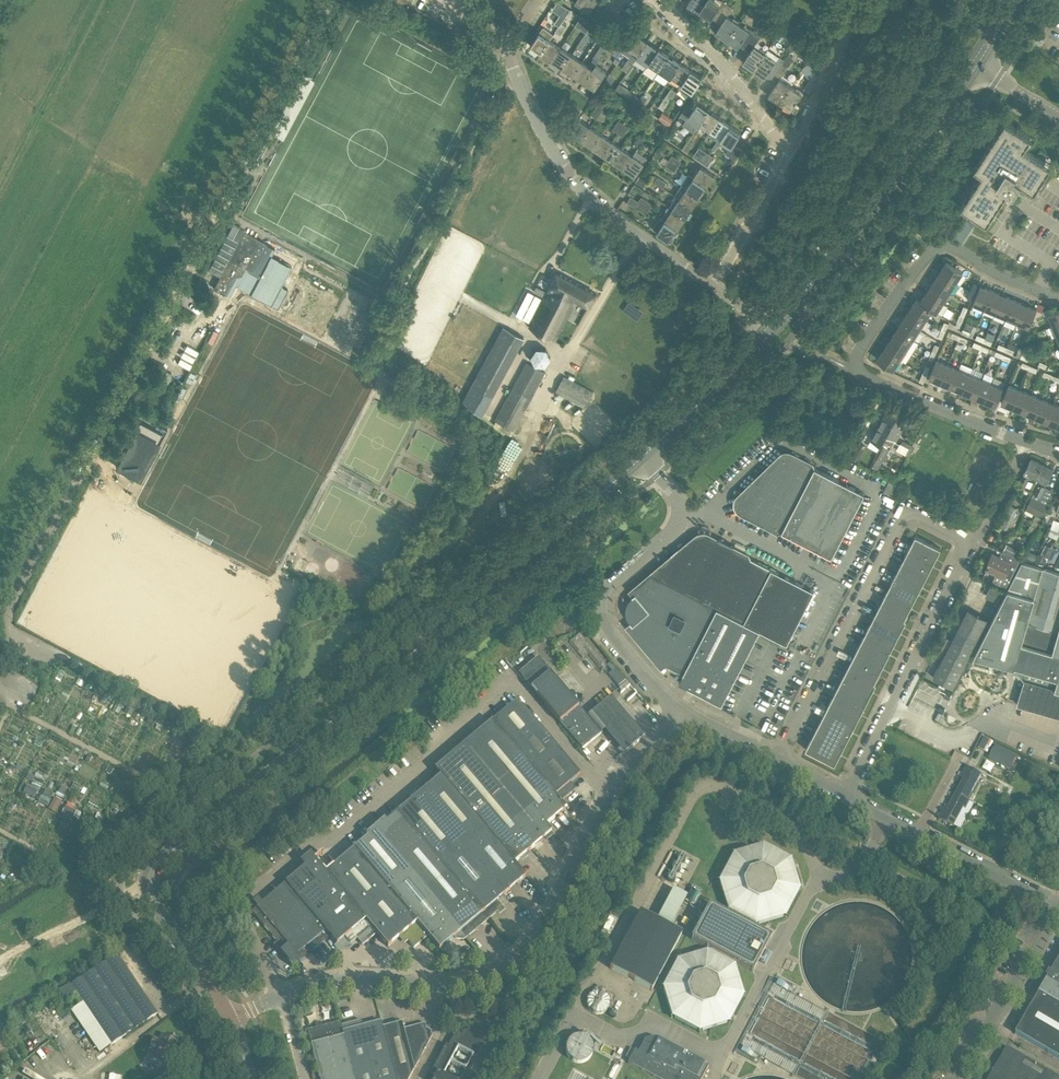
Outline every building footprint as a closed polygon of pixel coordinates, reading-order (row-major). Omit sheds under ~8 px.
[(598,0),(577,0),(575,2),(590,12),(598,0)] [(699,12),(707,0),(690,0),(687,4),(699,12)] [(727,5),(722,1),(721,2),(717,0),(707,0),(699,12),(709,19),(711,17),(716,21),(727,5)] [(562,20),(569,10),(558,3),(551,13),(556,16),(552,23),(555,26),(560,18),(562,20)] [(727,40),(739,23),(727,16),(732,8),(727,5),(716,21),(721,24),(716,32),(727,40)] [(561,35),(567,26),(565,25),(569,19),(567,18),(570,14),(569,13),(562,23),(556,32),(561,35)] [(586,33),(593,23),(581,16),(575,25),(586,33)] [(745,49),(756,33),(750,29),(749,30),(739,23),(727,40),(738,48),(739,46),(745,49)] [(542,53),(551,40),(540,32),(530,46),(542,53)] [(577,46),(582,50),(591,37),(586,33),(577,46)] [(754,70),(766,53),(755,46),(761,36),(756,33),(745,49),(750,52),(743,62),(754,70)] [(640,55),(648,42),(637,34),(628,47),(624,44),(620,50),(629,57),(628,59),(628,60),(629,59),(633,62),(637,57),(639,54),(640,55)] [(620,50),(624,44),(614,38),(607,48),(606,49),(610,52),(616,56),(620,50)] [(552,61),(561,47),(551,40),(542,53),(552,61)] [(637,57),(648,65),(650,62),(659,49),(654,45),(648,42),(640,55),(639,54),(637,57)] [(599,61),(606,49),(607,48),(602,44),(593,57),(599,61)] [(563,68),(572,54),(561,47),(552,61),(563,68)] [(648,65),(659,72),(661,69),(670,56),(659,49),(650,62),(648,65)] [(766,76),(772,80),(783,63),(784,60),(769,49),(766,53),(754,70),(765,78),(766,76)] [(574,75),(583,62),(572,54),(563,68),(574,75)] [(671,77),(680,63),(670,56),(661,69),(659,72),(669,79),(671,76),(671,77)] [(791,86),(794,82),(783,75),(792,61),(790,60),(786,57),(784,60),(783,63),(772,80),(777,83),(768,95),(780,103),(791,86)] [(628,72),(634,63),(633,62),(629,59),(628,60),(622,68),(628,72)] [(584,82),(596,64),(593,69),(583,62),(574,75),(584,82)] [(679,89),(691,70),(680,63),(671,77),(682,84),(678,88),(679,89)] [(813,78),(818,74),(808,63),(803,67),(813,78)] [(596,64),(584,82),(595,90),(607,72),(596,64)] [(679,89),(689,96),(702,78),(691,70),(679,89)] [(621,92),(626,96),(630,90),(625,86),(621,92)] [(791,86),(780,103),(791,110),(802,94),(791,86)] [(664,110),(670,101),(677,91),(671,88),(659,106),(664,110)] [(637,103),(642,95),(633,89),(628,97),(637,103)] [(642,95),(637,103),(642,106),(648,98),(643,94),(642,95)] [(597,119),(603,110),(602,109),(607,103),(602,99),(597,106),(591,115),(597,119)] [(709,111),(698,103),(694,109),(688,105),(681,116),(686,119),(683,125),(694,132),(697,127),(698,127),(700,124),(709,111)] [(603,110),(597,119),(601,122),(607,113),(603,110)] [(704,127),(710,131),(719,118),(709,111),(700,124),(698,127),(702,130),(704,127)] [(673,119),(663,112),(659,118),(669,125),(673,119)] [(719,141),(721,139),(730,125),(719,118),(710,131),(708,134),(713,137),(719,141)] [(582,140),(591,127),(580,119),(571,132),(582,140)] [(618,133),(624,124),(619,120),(613,129),(618,133)] [(1034,191),(1041,181),(1051,166),(1024,148),(1031,137),(1005,120),(974,168),(982,173),(961,206),(987,223),(1008,190),(1013,193),(1020,182),(1034,191)] [(662,124),(657,121),(652,128),(657,132),(662,124)] [(624,124),(618,133),(623,136),(629,127),(624,124)] [(743,148),(734,143),(741,133),(730,125),(721,139),(719,141),(718,142),(728,149),(726,153),(735,160),(743,148)] [(593,147),(602,134),(591,127),(582,140),(593,147)] [(603,155),(612,141),(602,134),(593,147),(603,155)] [(633,144),(639,147),(645,138),(640,134),(633,144)] [(682,149),(687,152),(693,143),(688,140),(682,149)] [(614,162),(623,148),(612,141),(603,155),(614,162)] [(704,164),(710,155),(699,147),(693,156),(704,164)] [(634,156),(633,155),(623,148),(614,162),(625,169),(634,156)] [(635,176),(644,163),(648,158),(636,150),(633,155),(634,156),(625,169),(635,176)] [(672,155),(668,160),(669,160),(678,166),(681,161),(672,155)] [(710,155),(704,164),(709,167),(715,158),(710,155)] [(664,157),(660,162),(665,165),(668,160),(664,157)] [(675,172),(678,167),(678,166),(669,160),(666,166),(675,172)] [(694,177),(707,186),(714,176),(701,167),(694,177)] [(707,186),(694,177),(689,174),(682,185),(700,197),(707,186)] [(641,185),(646,179),(641,175),(636,182),(641,185)] [(657,177),(654,182),(663,188),(667,183),(657,177)] [(693,208),(700,197),(682,185),(675,196),(693,208)] [(646,215),(649,209),(650,209),(638,201),(631,196),(627,202),(646,215)] [(686,218),(693,208),(675,196),(677,197),(670,207),(686,218)] [(650,209),(653,205),(644,199),(641,197),(638,201),(650,209)] [(679,229),(686,218),(670,207),(662,218),(679,229)] [(662,218),(660,217),(653,228),(658,231),(671,240),(679,229),(662,218)] [(223,296),(253,312),(254,310),(267,317),(275,301),(279,303),(282,297),(279,295),(283,287),(253,271),(267,245),(244,232),(214,289),(224,295),(223,296)] [(940,272),(956,282),(963,272),(947,262),(940,272)] [(950,292),(956,282),(940,272),(934,282),(950,292)] [(596,294),(557,273),(529,328),(555,341),(578,300),(590,306),(596,294)] [(927,292),(943,302),(950,292),(934,282),(927,292)] [(984,308),(992,290),(981,286),(973,304),(984,308)] [(992,290),(984,308),(995,313),(1002,295),(992,290)] [(937,312),(943,302),(927,292),(921,302),(937,312)] [(1006,317),(1014,300),(1002,295),(995,313),(1006,317)] [(911,309),(926,320),(933,311),(936,313),(937,312),(921,302),(917,299),(911,309)] [(1014,300),(1006,317),(1017,322),(1025,304),(1014,300)] [(1025,304),(1017,322),(1029,327),(1036,309),(1025,304)] [(1058,323),(1058,310),(1052,312),(1051,308),(1043,311),(1045,316),(1049,314),(1053,325),(1058,323)] [(920,330),(926,320),(911,309),(904,319),(920,330)] [(695,325),(686,316),(677,324),(687,333),(695,325)] [(918,334),(920,330),(904,319),(898,329),(913,340),(917,334),(918,334)] [(493,396),(525,338),(503,326),(471,384),(493,396)] [(891,339),(906,350),(913,340),(898,329),(891,339)] [(900,360),(906,350),(891,339),(885,349),(900,360)] [(894,370),(900,360),(885,349),(878,359),(894,370)] [(940,382),(947,365),(937,360),(929,378),(940,382)] [(515,430),(546,372),(526,361),(495,420),(515,430)] [(951,387),(958,369),(947,365),(940,382),(951,387)] [(958,369),(951,387),(962,392),(970,374),(958,369)] [(973,396),(980,379),(970,374),(962,392),(973,396)] [(586,407),(594,392),(564,377),(556,392),(586,407)] [(980,379),(973,396),(984,401),(991,383),(980,379)] [(991,383),(984,401),(995,406),(1003,388),(991,383)] [(1012,408),(1020,390),(1008,385),(1001,403),(1012,408)] [(1023,412),(1031,394),(1020,390),(1012,408),(1023,412)] [(1031,394),(1023,412),(1034,417),(1041,399),(1031,394)] [(1045,421),(1052,403),(1041,399),(1034,417),(1045,421)] [(1045,421),(1056,426),(1058,418),(1058,406),(1052,403),(1045,421)] [(897,416),(888,411),(872,439),(882,444),(884,440),(897,416)] [(897,416),(884,440),(893,445),(906,421),(897,416)] [(140,422),(116,467),(140,480),(165,435),(140,422)] [(857,461),(866,445),(859,442),(851,458),(857,461)] [(878,469),(889,449),(883,445),(875,459),(878,461),(875,467),(878,469)] [(832,558),(852,517),(865,493),(790,455),(788,454),(783,456),(781,457),(740,497),(739,498),(738,501),(737,503),(737,506),(738,508),(740,510),(742,511),(776,529),(777,533),(782,532),(832,558)] [(1047,484),(1054,469),(1032,458),(1023,476),(1018,486),(1024,489),(1029,479),(1028,479),(1030,475),(1041,481),(1039,484),(1034,494),(1032,497),(1032,496),(1025,509),(1036,515),(1031,523),(1032,524),(1030,529),(1034,531),(1041,517),(1054,492),(1045,487),(1047,484)] [(883,491),(896,498),(902,487),(888,481),(883,491)] [(1010,534),(1021,510),(1017,508),(1021,499),(1013,496),(1010,502),(1011,502),(1001,524),(1007,527),(1005,532),(1010,534)] [(1047,534),(1052,536),(1058,530),(1051,527),(1047,534)] [(760,630),(760,631),(787,645),(814,591),(751,559),(749,554),(745,556),(709,537),(706,536),(704,536),(701,536),(699,537),(697,538),(652,576),(760,630)] [(835,765),(852,730),(876,684),(874,683),(907,620),(905,619),(941,549),(916,536),(806,749),(835,765)] [(1046,544),(1041,554),(1048,558),(1053,547),(1046,544)] [(1019,558),(1014,555),(1003,550),(999,556),(993,553),(992,553),(988,563),(989,563),(988,566),(986,569),(995,574),(1004,578),(1010,581),(1012,577),(1021,559),(1019,558)] [(1034,561),(1037,555),(1028,551),(1025,557),(1034,561)] [(1043,564),(1046,558),(1038,554),(1035,561),(1043,564)] [(1050,554),(1048,559),(1053,562),(1056,556),(1050,554)] [(1022,562),(974,657),(1015,668),(1017,672),(1016,675),(1019,679),(1023,678),(1025,681),(1018,704),(1058,716),(1058,573),(1022,562)] [(722,705),(760,631),(760,630),(652,576),(632,592),(634,595),(629,600),(627,604),(626,609),(626,614),(628,618),(630,622),(632,624),(629,626),(662,665),(665,663),(670,666),(669,669),(676,673),(677,670),(684,673),(679,682),(722,705)] [(953,688),(954,686),(988,619),(968,609),(933,677),(953,688)] [(569,642),(582,658),(587,654),(601,670),(608,664),(581,632),(569,642)] [(583,750),(601,734),(594,725),(550,673),(551,672),(538,657),(518,674),(583,750)] [(622,692),(630,685),(627,682),(619,688),(622,692)] [(645,739),(610,697),(591,714),(625,755),(645,739)] [(518,700),(492,721),(515,748),(541,727),(518,700)] [(781,727),(783,723),(784,722),(779,719),(776,724),(781,727)] [(514,864),(552,832),(546,826),(566,809),(560,802),(515,748),(492,721),(476,734),(435,769),(440,776),(486,830),(514,864)] [(515,748),(560,802),(573,792),(567,785),(580,774),(550,738),(541,727),(515,748)] [(978,748),(988,753),(993,742),(984,737),(978,748)] [(1007,763),(1012,766),(1017,757),(996,746),(989,759),(1005,767),(1007,763)] [(955,794),(969,802),(973,794),(971,793),(981,775),(967,767),(961,777),(964,779),(955,794)] [(454,837),(464,849),(486,830),(440,776),(423,791),(418,795),(454,837)] [(35,797),(37,789),(26,785),(23,793),(35,797)] [(38,801),(46,805),(53,794),(44,789),(38,801)] [(965,809),(969,802),(955,794),(947,810),(945,808),(939,819),(953,827),(963,808),(965,809)] [(443,867),(464,849),(454,837),(418,795),(397,813),(443,867)] [(1001,812),(995,822),(1002,826),(1008,816),(1001,812)] [(448,873),(443,867),(397,813),(376,830),(427,891),(448,873)] [(1002,836),(1014,842),(1020,830),(1008,824),(1002,836)] [(376,830),(355,848),(428,936),(439,949),(460,932),(461,931),(427,891),(376,830)] [(526,878),(514,864),(486,830),(464,849),(490,880),(504,896),(526,878)] [(781,859),(776,855),(769,853),(763,851),(764,844),(763,844),(762,851),(756,851),(749,853),(743,855),(738,859),(733,853),(732,853),(737,859),(733,864),(729,869),(727,874),(725,880),(725,882),(718,881),(718,882),(725,883),(725,889),(727,896),(729,902),(733,907),(725,913),(710,905),(691,939),(707,948),(706,957),(700,957),(693,959),(687,961),(682,965),(677,959),(676,960),(681,965),(677,970),(673,976),(671,982),(669,988),(662,987),(662,988),(669,989),(669,995),(671,1002),(673,1008),(677,1013),(671,1018),(671,1019),(677,1014),(682,1018),(687,1022),(693,1024),(700,1026),(699,1033),(700,1033),(701,1026),(707,1026),(713,1024),(720,1022),(725,1018),(730,1024),(731,1024),(726,1018),(730,1013),(734,1008),(736,1002),(738,995),(745,996),(745,995),(738,994),(738,988),(736,981),(734,975),(730,970),(737,964),(753,972),(771,937),(756,929),(757,920),(763,920),(770,918),(776,916),(781,912),(786,918),(787,918),(782,912),(786,907),(790,902),(792,896),(794,889),(801,890),(801,889),(794,888),(794,884),(793,880),(792,874),(790,869),(786,864),(792,859),(792,858),(786,863),(781,859)] [(414,948),(428,936),(355,848),(326,872),(332,880),(365,919),(377,934),(388,947),(403,935),(414,948)] [(497,901),(504,896),(490,880),(464,849),(443,867),(448,873),(487,921),(503,908),(497,901)] [(363,945),(377,934),(365,919),(332,880),(326,872),(315,859),(252,912),(277,943),(274,945),(293,968),(296,965),(299,969),(328,944),(325,940),(330,936),(340,947),(348,946),(357,939),(363,945)] [(466,938),(487,921),(448,873),(427,891),(461,931),(460,932),(466,938)] [(117,954),(82,978),(70,986),(111,1045),(158,1014),(129,971),(117,954)] [(1016,1035),(1058,1060),(1058,961),(1016,1035)] [(656,992),(650,1003),(660,1008),(665,997),(656,992)] [(361,1020),(342,1026),(356,1078),(396,1078),(380,1022),(362,1027),(361,1020)] [(341,1025),(340,1022),(307,1031),(320,1078),(356,1078),(341,1025)] [(433,1035),(427,1032),(425,1024),(404,1029),(402,1023),(383,1028),(381,1022),(380,1022),(396,1078),(410,1078),(433,1035)] [(469,1028),(464,1037),(457,1033),(449,1047),(446,1046),(431,1075),(436,1078),(435,1078),(462,1078),(474,1057),(477,1058),(483,1047),(484,1048),(492,1033),(485,1029),(483,1032),(476,1029),(475,1031),(469,1028)] [(0,1034),(0,1053),(10,1047),(2,1033),(0,1034)] [(150,1048),(155,1051),(151,1059),(169,1068),(174,1057),(172,1055),(178,1044),(163,1036),(160,1042),(154,1039),(150,1048)] [(654,1037),(645,1040),(639,1052),(635,1050),(628,1063),(658,1078),(702,1078),(709,1066),(654,1037)] [(1008,1048),(990,1078),(1058,1078),(1008,1048)]
